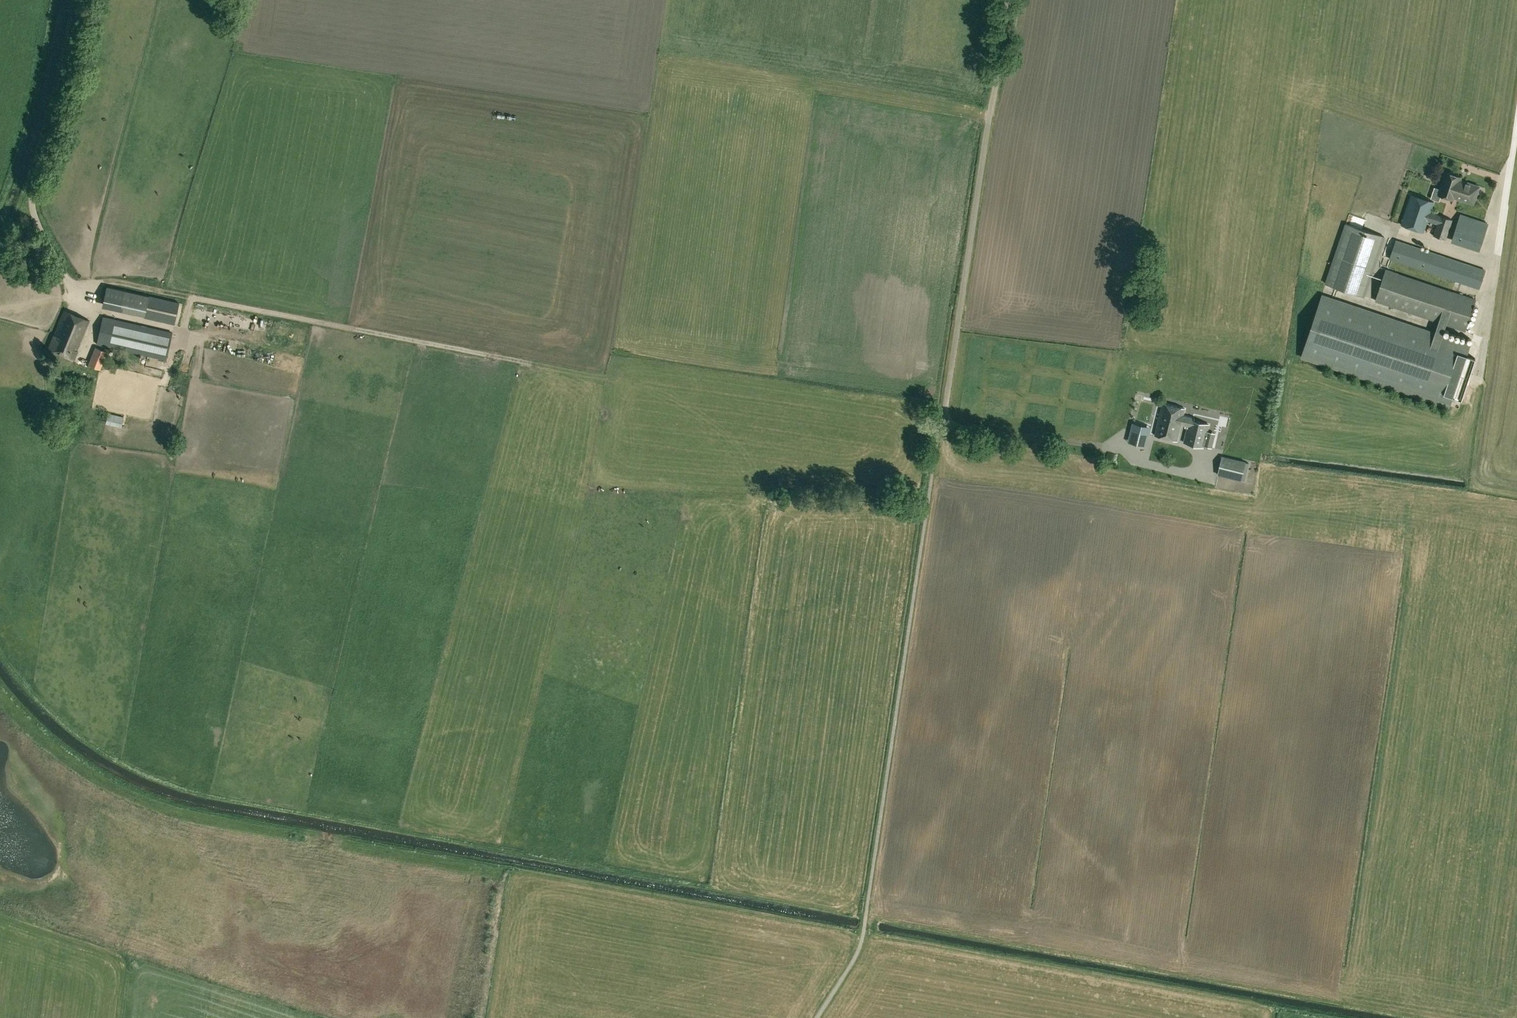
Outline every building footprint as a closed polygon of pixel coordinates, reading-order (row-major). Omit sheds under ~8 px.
[(1438,195),(1453,199),(1454,197),(1473,204),(1479,186),(1460,180),(1460,177),(1446,172),(1438,195)] [(1410,195),(1401,225),(1423,232),(1427,220),(1438,223),(1434,236),(1445,240),(1452,220),(1430,213),(1433,202),(1410,195)] [(1479,249),(1488,224),(1459,215),(1451,240),(1479,249)] [(1345,223),(1325,284),(1364,297),(1385,237),(1345,223)] [(1396,241),(1390,259),(1479,289),(1485,271),(1396,241)] [(1465,331),(1476,300),(1385,270),(1375,301),(1439,322),(1446,324),(1465,331)] [(106,287),(102,307),(143,316),(143,317),(174,323),(178,303),(106,287)] [(1435,332),(1322,294),(1301,358),(1449,408),(1453,396),(1461,399),(1475,358),(1467,355),(1471,344),(1443,334),(1446,324),(1439,322),(1435,332)] [(74,359),(89,321),(64,311),(49,349),(74,359)] [(103,317),(96,344),(165,360),(172,333),(103,317)] [(95,348),(88,364),(100,370),(107,352),(95,348)] [(1186,410),(1163,404),(1155,436),(1177,441),(1181,425),(1188,426),(1184,443),(1203,448),(1204,446),(1211,448),(1216,427),(1194,421),(1194,419),(1184,416),(1186,410)] [(1245,463),(1222,458),(1217,475),(1241,481),(1245,463)]
